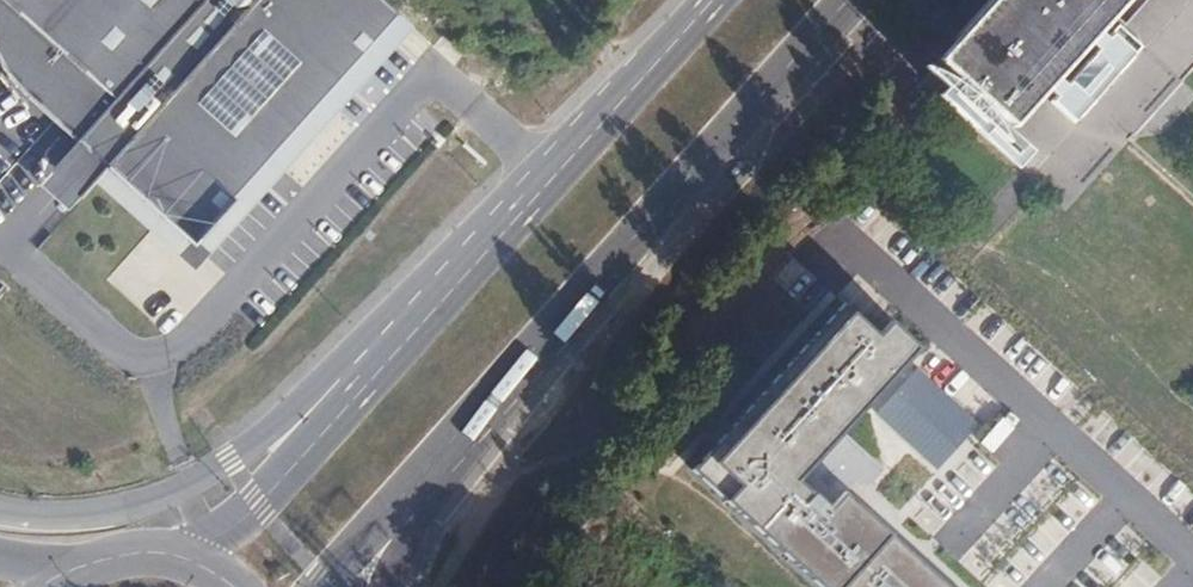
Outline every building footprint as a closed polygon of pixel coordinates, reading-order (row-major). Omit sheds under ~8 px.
[(407,26),(378,0),(0,0),(0,67),(22,101),(201,256),(407,26)] [(943,54),(967,76),(933,65),(948,99),(971,117),(1006,130),(994,99),(1017,120),(1083,181),(1192,54),(1192,0),(991,0),(943,54)] [(798,484),(920,349),(890,323),(877,338),(843,308),(695,473),(821,586),(950,586),(851,498),(835,517),(798,484)] [(926,374),(912,360),(906,367),(920,380),(926,374)] [(882,525),(953,586),(1006,586),(978,562),(962,581),(896,523),(904,514),(897,507),(882,525)]
